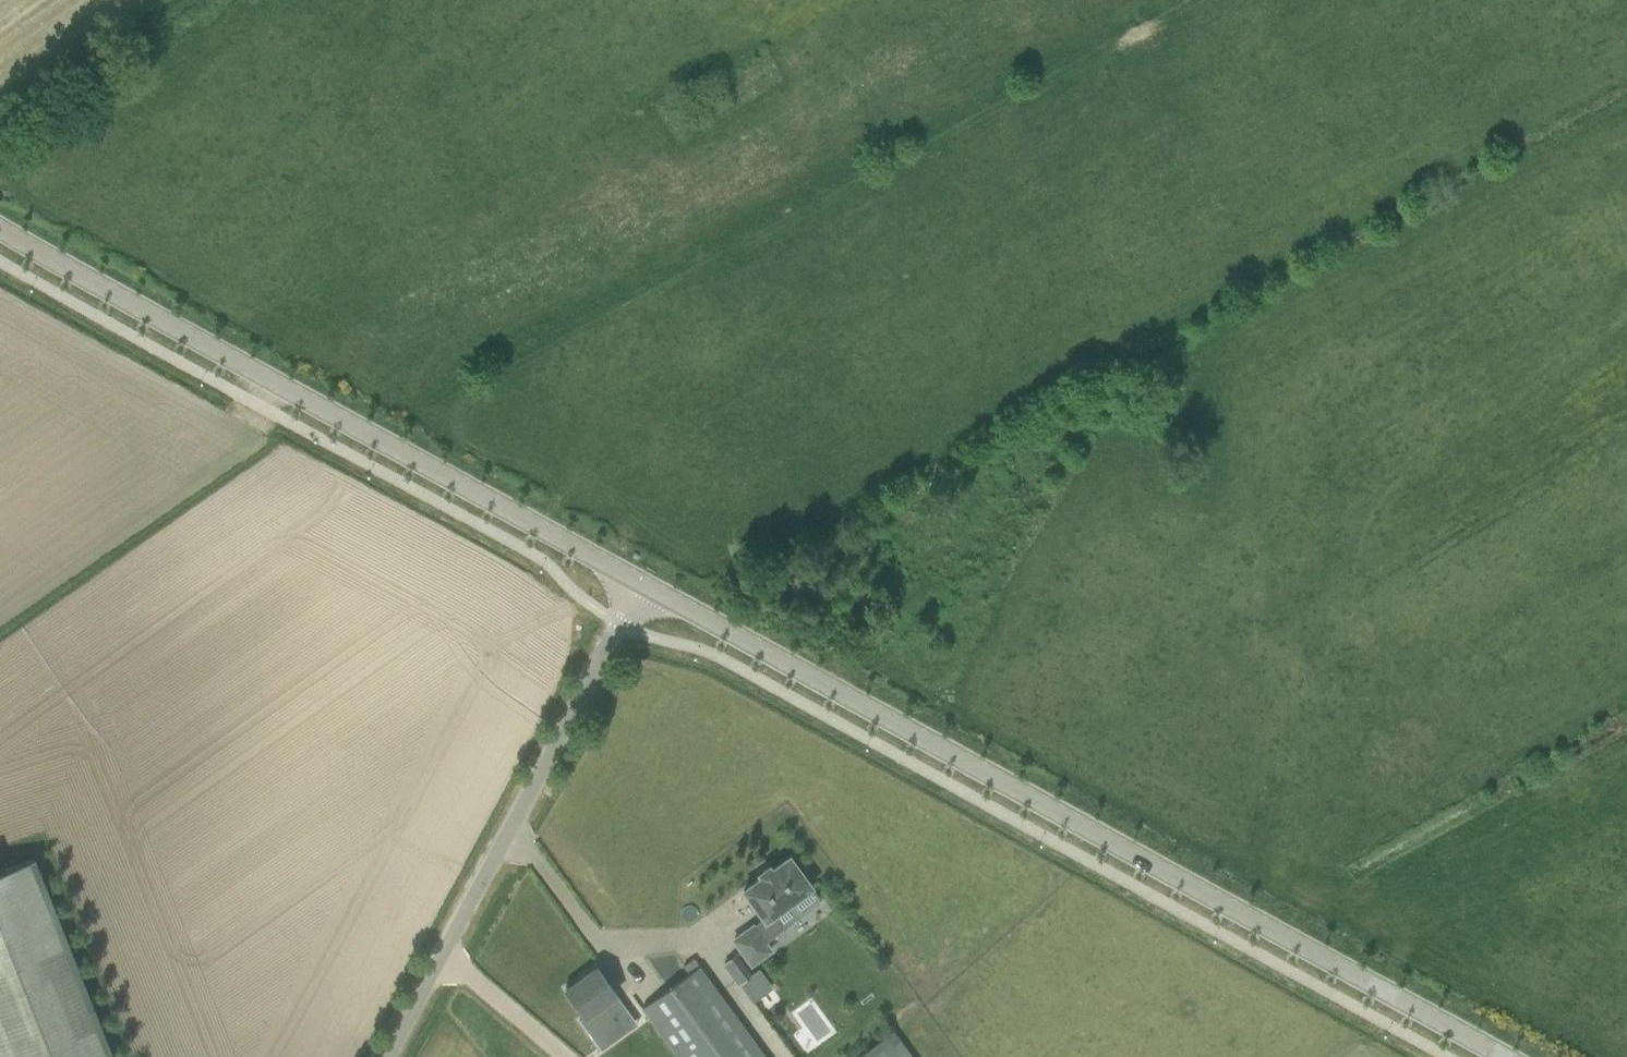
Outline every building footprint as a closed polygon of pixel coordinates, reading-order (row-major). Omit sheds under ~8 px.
[(774,915),(811,888),(807,883),(811,881),(804,871),(800,873),(789,857),(771,871),(768,867),(759,874),(761,877),(743,891),(764,920),(754,928),(752,926),(733,940),(751,964),(770,950),(763,941),(783,927),(774,915)] [(34,859),(18,865),(15,859),(0,866),(0,1056),(113,1056),(34,859)] [(734,955),(723,963),(738,983),(749,975),(734,955)] [(678,1056),(765,1056),(712,984),(699,967),(644,1008),(649,1014),(623,1034),(639,1056),(664,1038),(678,1056)] [(617,1026),(608,1014),(622,1003),(616,995),(609,985),(596,968),(565,990),(585,1017),(601,1038),(617,1026)] [(861,1056),(910,1056),(893,1034),(861,1056)]
